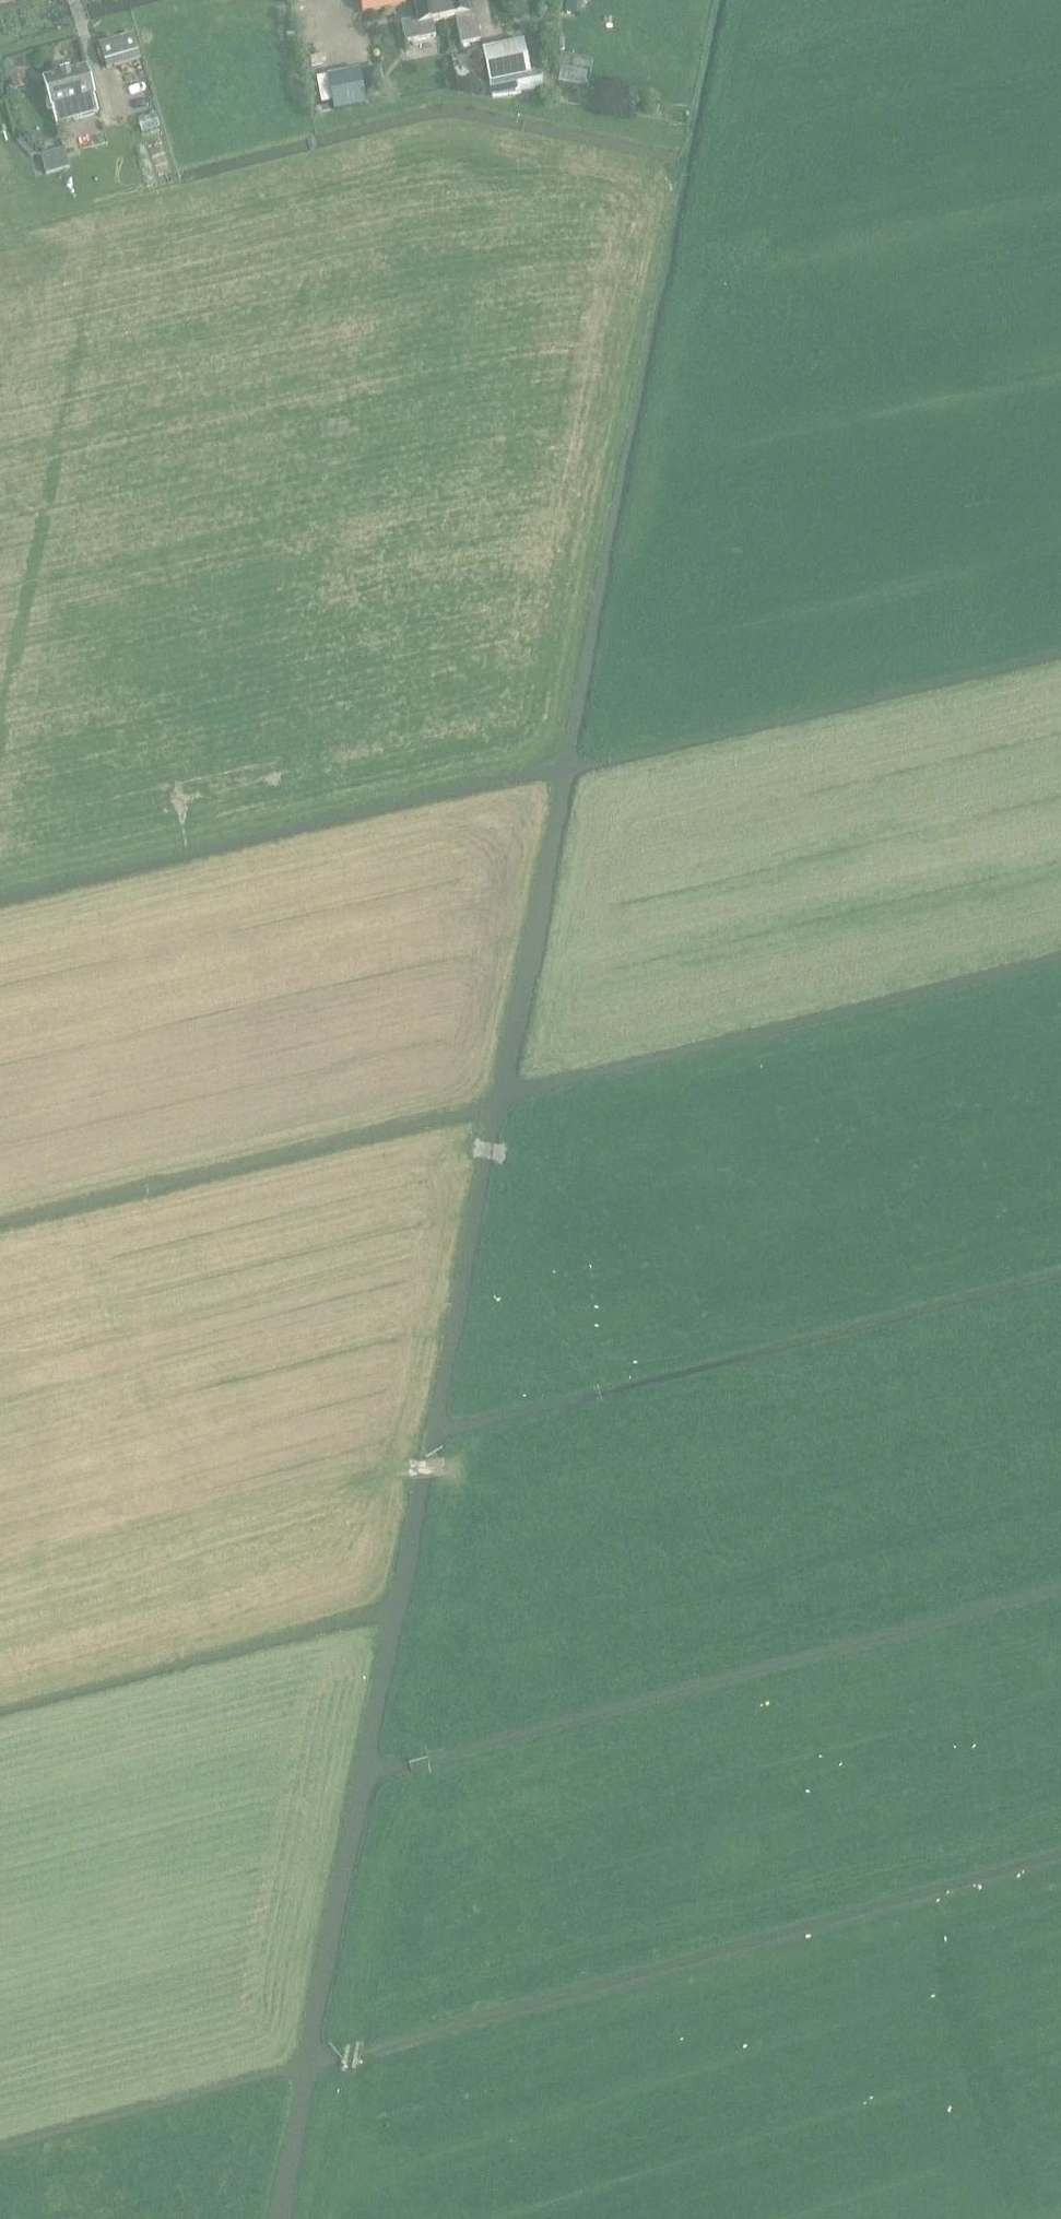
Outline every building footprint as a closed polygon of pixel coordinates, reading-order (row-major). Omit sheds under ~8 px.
[(404,3),(404,0),(360,0),(362,13),(404,3)] [(443,19),(439,0),(413,0),(417,19),(401,22),(405,43),(435,37),(431,21),(443,19)] [(443,19),(454,17),(460,45),(480,41),(474,12),(468,13),(465,0),(439,0),(443,19)] [(582,0),(567,0),(566,13),(581,15),(582,0)] [(103,72),(142,60),(134,34),(95,46),(103,72)] [(523,41),(482,50),(492,99),(546,92),(542,73),(530,76),(523,41)] [(56,125),(99,113),(86,68),(43,81),(48,97),(44,102),(45,107),(51,108),(56,125)] [(379,68),(362,71),(367,97),(384,93),(379,68)] [(562,68),(559,83),(585,88),(588,73),(562,68)] [(24,69),(10,72),(13,87),(27,83),(24,69)] [(360,70),(317,79),(322,105),(333,103),(335,111),(367,105),(360,70)] [(0,75),(0,84),(8,82),(6,73),(0,75)] [(64,149),(42,156),(47,175),(70,169),(64,149)]
